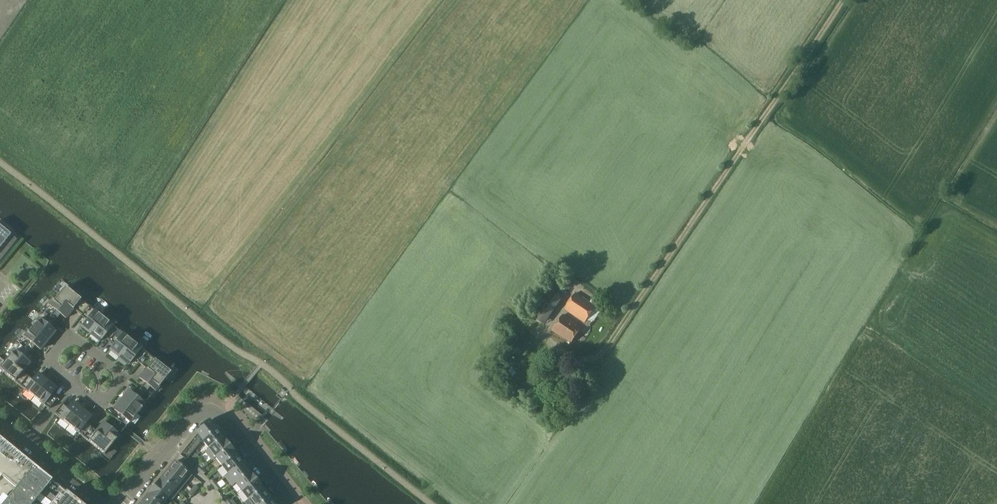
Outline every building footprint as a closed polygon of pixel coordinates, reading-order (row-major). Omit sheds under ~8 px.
[(4,255),(17,239),(0,225),(0,252),(4,255)] [(447,287),(454,279),(449,274),(441,282),(447,287)] [(459,299),(467,289),(462,285),(455,296),(459,299)] [(89,306),(65,287),(57,296),(73,309),(81,316),(89,306)] [(544,301),(550,292),(544,288),(537,297),(544,301)] [(595,308),(596,306),(576,292),(564,309),(585,323),(587,320),(595,308)] [(50,305),(56,309),(50,316),(56,321),(56,320),(60,314),(66,318),(73,309),(57,296),(50,305)] [(91,334),(104,318),(89,306),(81,316),(82,317),(82,316),(86,320),(81,326),(91,334)] [(587,320),(592,323),(600,311),(595,308),(587,320)] [(581,327),(563,314),(552,330),(571,343),(581,327)] [(56,321),(50,316),(45,323),(40,318),(32,328),(48,340),(55,331),(50,327),(55,321),(56,321)] [(68,331),(74,322),(68,318),(62,327),(68,331)] [(106,320),(104,318),(91,334),(100,341),(104,336),(109,340),(114,335),(109,331),(113,326),(106,320)] [(25,348),(30,352),(31,352),(30,351),(35,345),(40,350),(48,340),(32,328),(25,337),(30,341),(25,347),(25,348)] [(119,357),(132,341),(123,334),(119,339),(114,335),(109,340),(109,341),(110,341),(114,344),(110,350),(119,357)] [(36,358),(40,362),(57,343),(52,339),(36,358)] [(134,343),(132,341),(119,357),(129,365),(134,358),(138,362),(138,363),(146,353),(134,343)] [(30,352),(25,348),(19,354),(14,350),(7,359),(22,372),(23,372),(30,363),(25,358),(30,352),(30,353),(30,352)] [(142,365),(147,369),(163,382),(171,372),(146,353),(138,363),(139,363),(142,365)] [(7,359),(0,367),(0,369),(20,385),(28,376),(28,375),(27,375),(23,372),(22,372),(7,359)] [(147,369),(140,378),(145,382),(140,388),(139,389),(145,393),(150,387),(156,391),(161,384),(163,382),(147,369)] [(28,376),(20,385),(34,397),(47,381),(38,374),(33,380),(28,376)] [(49,409),(57,399),(56,398),(56,399),(51,395),(56,389),(47,381),(34,397),(44,405),(49,409)] [(147,401),(142,397),(145,393),(139,389),(135,395),(129,391),(122,400),(138,413),(147,401)] [(125,418),(130,422),(138,413),(122,400),(114,410),(120,414),(116,418),(115,419),(121,423),(122,423),(121,422),(125,418)] [(55,413),(58,416),(67,423),(69,425),(82,409),(73,402),(68,408),(63,404),(55,413)] [(91,417),(82,409),(69,425),(72,427),(81,435),(84,437),(92,427),(91,427),(86,423),(91,417)] [(202,440),(216,429),(211,423),(208,420),(195,431),(197,434),(183,452),(189,457),(193,452),(202,440)] [(99,428),(97,431),(96,432),(112,445),(114,442),(120,435),(114,431),(118,427),(119,426),(113,421),(112,422),(113,423),(109,427),(104,422),(99,428)] [(111,446),(112,445),(96,432),(97,431),(92,428),(92,427),(84,437),(99,449),(105,454),(111,446)] [(206,452),(222,438),(216,429),(202,440),(209,449),(206,451),(206,452)] [(0,438),(0,503),(81,503),(0,438)] [(212,460),(229,446),(222,438),(206,452),(212,460)] [(471,445),(477,450),(481,446),(474,440),(471,445)] [(222,466),(236,455),(229,446),(212,460),(213,460),(216,457),(222,466)] [(180,455),(185,460),(186,460),(189,457),(183,452),(180,455)] [(242,463),(236,455),(222,466),(228,474),(225,476),(225,477),(242,463)] [(184,483),(192,475),(175,461),(168,470),(184,483)] [(225,477),(232,485),(249,472),(242,463),(225,477)] [(184,483),(168,470),(161,478),(178,492),(184,483)] [(236,483),(242,491),(255,481),(249,472),(232,485),(236,483)] [(178,492),(161,478),(154,487),(168,498),(171,500),(178,492)] [(245,502),(262,489),(255,481),(242,491),(248,499),(245,502)] [(154,487),(148,495),(158,503),(163,503),(168,498),(154,487)] [(247,503),(261,503),(269,498),(262,489),(245,502),(247,503)] [(148,495),(141,503),(158,503),(148,495)]
